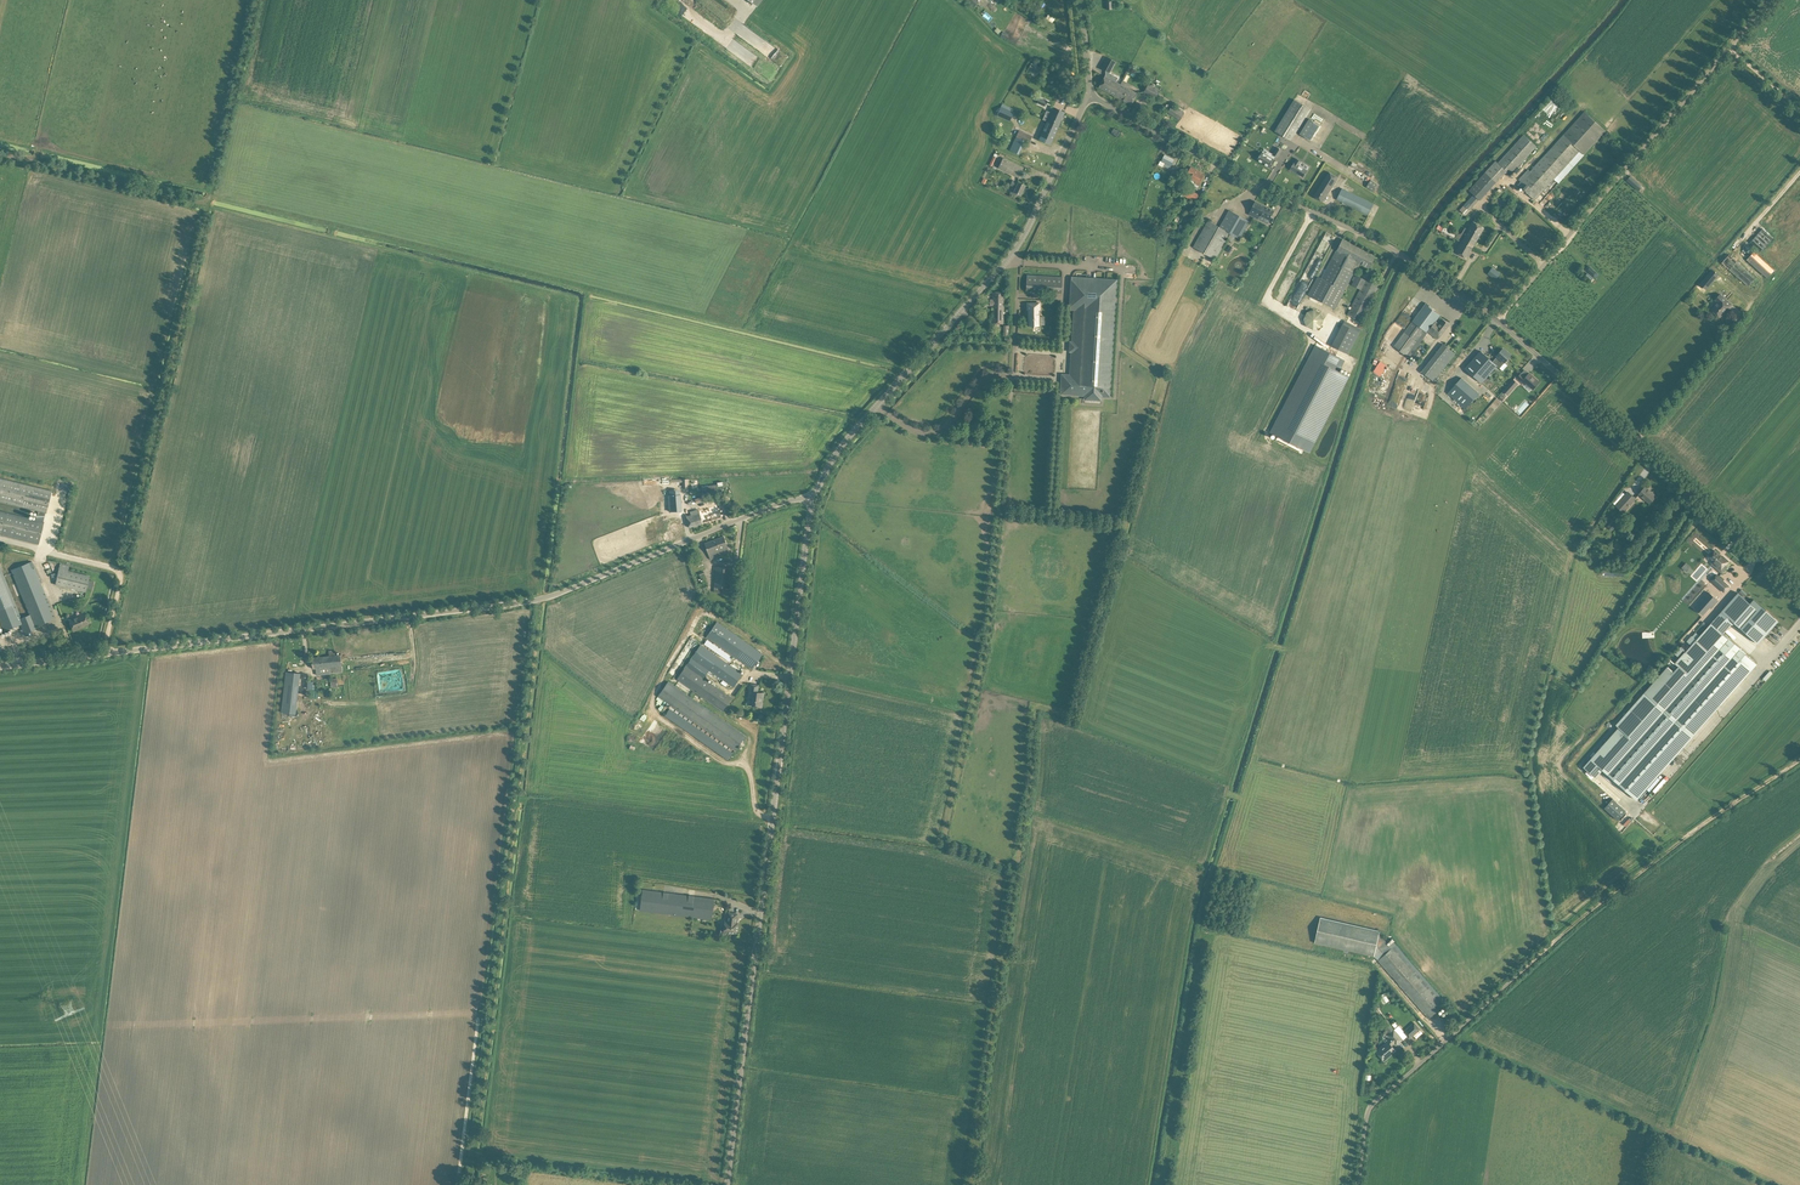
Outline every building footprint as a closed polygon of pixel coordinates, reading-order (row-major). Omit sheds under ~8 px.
[(1045,18),(1052,22),(1055,18),(1048,14),(1045,18)] [(1109,73),(1114,64),(1116,65),(1117,62),(1107,57),(1101,68),(1103,69),(1109,73)] [(1571,81),(1578,69),(1575,67),(1568,79),(1571,81)] [(1114,95),(1120,84),(1105,76),(1099,87),(1114,95)] [(1148,83),(1143,91),(1155,98),(1159,89),(1148,83)] [(1131,104),(1137,93),(1120,84),(1114,95),(1131,104)] [(1276,132),(1273,137),(1283,143),(1286,138),(1287,138),(1306,107),(1294,99),(1275,131),(1276,132)] [(996,116),(1010,122),(1014,112),(1001,106),(996,116)] [(1180,120),(1184,115),(1184,114),(1173,106),(1172,107),(1168,112),(1180,120)] [(1065,112),(1054,107),(1039,140),(1050,145),(1065,112)] [(1606,131),(1601,127),(1584,111),(1530,171),(1528,169),(1518,179),(1521,182),(1518,184),(1535,199),(1580,150),(1584,154),(1606,131)] [(1310,141),(1320,125),(1309,118),(1300,134),(1310,141)] [(1032,137),(1019,130),(1016,137),(1008,133),(1001,149),(1017,157),(1024,141),(1029,143),(1032,137)] [(1509,176),(1513,172),(1536,146),(1523,135),(1498,162),(1496,160),(1469,190),(1480,200),(1505,172),(1509,176)] [(1260,154),(1257,158),(1258,159),(1257,160),(1269,167),(1274,159),(1274,158),(1275,156),(1277,157),(1282,150),(1278,147),(1273,155),(1269,152),(1267,155),(1262,152),(1260,155),(1260,154)] [(1171,166),(1174,159),(1165,155),(1162,161),(1171,166)] [(1023,168),(1017,165),(1003,158),(999,167),(1018,177),(1023,168)] [(1294,162),(1290,169),(1303,177),(1308,170),(1299,165),(1301,161),(1297,159),(1295,162),(1294,162)] [(1191,167),(1187,175),(1192,177),(1189,182),(1194,185),(1193,187),(1198,189),(1205,175),(1195,171),(1196,170),(1191,167)] [(1323,202),(1338,178),(1329,172),(1314,196),(1323,202)] [(1642,185),(1635,180),(1631,176),(1627,180),(1638,190),(1642,185)] [(1025,185),(1019,183),(1018,182),(1017,183),(1012,181),(1011,185),(1013,186),(1010,193),(1017,196),(1018,193),(1021,195),(1025,185)] [(1367,186),(1374,190),(1377,184),(1370,181),(1367,186)] [(1183,186),(1179,194),(1196,202),(1196,200),(1199,195),(1183,186)] [(1342,188),(1337,199),(1368,215),(1371,210),(1374,204),(1342,188)] [(1270,220),(1274,211),(1255,201),(1249,214),(1258,219),(1260,215),(1270,220)] [(1242,234),(1249,221),(1229,210),(1220,227),(1208,220),(1205,226),(1193,247),(1216,259),(1227,239),(1232,242),(1236,236),(1240,238),(1242,234)] [(1461,241),(1473,248),(1475,243),(1484,228),(1473,221),(1465,235),(1464,236),(1463,238),(1461,241)] [(1453,230),(1452,231),(1443,225),(1440,229),(1455,237),(1457,234),(1456,233),(1457,232),(1453,230)] [(1762,229),(1750,242),(1761,252),(1773,238),(1762,229)] [(1327,232),(1324,238),(1332,242),(1335,236),(1327,232)] [(1359,262),(1364,265),(1369,268),(1375,257),(1343,239),(1337,250),(1321,279),(1318,277),(1308,294),(1336,309),(1345,291),(1344,291),(1359,262)] [(1466,258),(1473,248),(1461,241),(1455,252),(1466,258)] [(1774,270),(1763,260),(1753,252),(1746,259),(1767,278),(1774,270)] [(1729,254),(1721,263),(1748,286),(1755,278),(1729,254)] [(1596,272),(1590,267),(1587,271),(1592,276),(1596,272)] [(1493,268),(1488,274),(1496,279),(1500,273),(1493,268)] [(1712,270),(1700,284),(1706,289),(1718,275),(1712,270)] [(1588,273),(1585,276),(1590,281),(1593,278),(1588,273)] [(1026,291),(1061,293),(1062,277),(1027,275),(1027,280),(1026,290),(1026,291)] [(1368,281),(1366,280),(1357,275),(1352,285),(1360,289),(1347,314),(1356,319),(1359,320),(1374,291),(1376,292),(1378,288),(1376,287),(1379,281),(1376,279),(1370,276),(1368,281)] [(1067,373),(1066,391),(1087,392),(1087,391),(1103,392),(1103,393),(1110,394),(1117,279),(1073,276),(1071,306),(1077,306),(1073,373),(1067,373)] [(1003,293),(993,292),(993,323),(1003,323),(1003,293)] [(1714,305),(1714,306),(1711,310),(1720,317),(1726,310),(1727,311),(1732,305),(1720,294),(1715,300),(1714,301),(1716,302),(1714,305)] [(1038,310),(1039,310),(1039,303),(1027,303),(1027,310),(1027,325),(1040,325),(1040,324),(1039,324),(1039,325),(1035,325),(1035,319),(1040,319),(1039,313),(1038,313),(1038,310)] [(1426,303),(1394,346),(1409,358),(1428,332),(1438,339),(1449,324),(1440,318),(1437,322),(1436,321),(1440,315),(1431,309),(1432,308),(1426,303)] [(1321,312),(1314,309),(1307,312),(1304,319),(1307,326),(1314,329),(1321,327),(1324,320),(1321,312)] [(1344,320),(1331,345),(1348,354),(1361,329),(1344,320)] [(1433,381),(1455,353),(1444,344),(1422,372),(1433,381)] [(1340,372),(1346,361),(1315,345),(1271,432),(1310,453),(1350,376),(1340,372)] [(1497,356),(1493,361),(1497,365),(1500,368),(1511,355),(1507,351),(1506,352),(1502,349),(1497,355),(1497,356)] [(1481,351),(1465,368),(1482,383),(1497,366),(1497,365),(1493,361),(1481,351)] [(1380,376),(1387,366),(1380,361),(1373,371),(1380,376)] [(1533,389),(1539,383),(1539,382),(1535,378),(1534,379),(1529,374),(1526,377),(1522,373),(1517,378),(1525,385),(1526,383),(1533,389)] [(1508,395),(1518,384),(1513,379),(1503,391),(1508,395)] [(1455,385),(1448,393),(1465,408),(1472,401),(1455,385)] [(1405,395),(1406,389),(1398,387),(1397,393),(1405,395)] [(38,544),(44,521),(43,521),(45,513),(46,513),(52,490),(0,478),(0,502),(38,511),(36,519),(0,511),(0,535),(38,544)] [(718,484),(703,486),(704,494),(719,492),(718,486),(723,485),(723,482),(717,482),(718,484)] [(1649,503),(1652,500),(1656,496),(1652,492),(1650,493),(1644,487),(1639,493),(1649,503)] [(1624,513),(1637,498),(1628,491),(1625,494),(1615,505),(1624,513)] [(681,495),(668,496),(669,511),(682,510),(681,504),(681,500),(681,495)] [(687,515),(686,515),(689,527),(721,518),(718,505),(691,513),(692,516),(687,517),(687,515)] [(1607,527),(1612,530),(1617,523),(1613,520),(1607,527)] [(730,552),(724,536),(704,543),(710,559),(730,552)] [(1723,556),(1722,557),(1715,550),(1713,552),(1712,552),(1709,555),(1710,556),(1708,558),(1713,562),(1711,564),(1715,568),(1717,565),(1723,571),(1724,571),(1728,567),(1726,565),(1729,561),(1723,556)] [(1621,552),(1618,555),(1625,561),(1628,558),(1621,552)] [(1,626),(3,631),(20,624),(24,633),(38,628),(37,625),(55,618),(36,572),(32,561),(11,569),(16,580),(30,615),(21,618),(0,568),(0,624),(1,626)] [(1686,562),(1681,567),(1686,571),(1691,566),(1686,562)] [(89,579),(90,576),(68,570),(69,566),(60,564),(55,584),(86,592),(87,588),(89,579)] [(729,593),(730,574),(731,568),(716,567),(714,592),(729,593)] [(1723,581),(1723,580),(1719,576),(1717,578),(1716,580),(1713,577),(1710,580),(1724,592),(1725,590),(1726,590),(1729,586),(1723,581)] [(1693,736),(1757,664),(1745,654),(1746,653),(1723,633),(1733,622),(1758,643),(1778,621),(1774,617),(1774,618),(1767,612),(1767,611),(1754,599),(1750,603),(1738,592),(1675,663),(1678,666),(1673,672),(1667,667),(1616,724),(1619,727),(1583,767),(1595,777),(1602,770),(1636,799),(1664,768),(1693,736)] [(1698,603),(1694,607),(1702,614),(1709,607),(1711,608),(1718,600),(1708,592),(1704,596),(1704,597),(1699,603),(1698,603)] [(69,620),(71,625),(73,631),(83,627),(82,626),(88,624),(86,618),(84,613),(76,616),(77,617),(69,620)] [(762,654),(757,650),(717,622),(706,637),(735,657),(752,669),(762,654)] [(302,658),(300,639),(293,640),(295,659),(302,658)] [(732,698),(704,678),(709,670),(733,687),(742,674),(701,645),(677,679),(722,711),(732,698)] [(341,654),(312,658),(313,668),(324,667),(324,674),(342,672),(341,654)] [(1770,670),(1762,678),(1765,681),(1773,673),(1770,670)] [(286,671),(282,712),(296,714),(300,673),(286,671)] [(331,687),(338,686),(337,677),(330,678),(331,687)] [(745,735),(669,682),(658,696),(735,750),(745,735)] [(758,685),(752,684),(750,684),(749,696),(753,697),(752,706),(762,707),(764,693),(758,692),(758,685)] [(668,709),(663,717),(728,759),(733,751),(668,709)] [(1613,798),(1604,807),(1617,820),(1626,811),(1613,798)] [(714,899),(708,898),(642,889),(640,910),(712,919),(714,899)] [(736,923),(738,914),(728,912),(727,921),(725,921),(724,926),(721,926),(720,933),(726,934),(727,932),(737,933),(738,926),(736,926),(737,923),(736,923)] [(1379,933),(1380,931),(1320,917),(1314,943),(1374,956),(1378,960),(1425,1013),(1429,1018),(1444,1004),(1445,1004),(1446,1003),(1391,939),(1390,940),(1387,943),(1385,941),(1379,933)] [(1380,999),(1383,1004),(1389,1000),(1386,995),(1380,999)] [(1403,1032),(1409,1039),(1421,1029),(1414,1022),(1403,1032)] [(1403,1039),(1399,1035),(1397,1033),(1394,1029),(1387,1035),(1391,1038),(1376,1051),(1384,1060),(1396,1050),(1392,1045),(1395,1042),(1397,1044),(1403,1039)]
